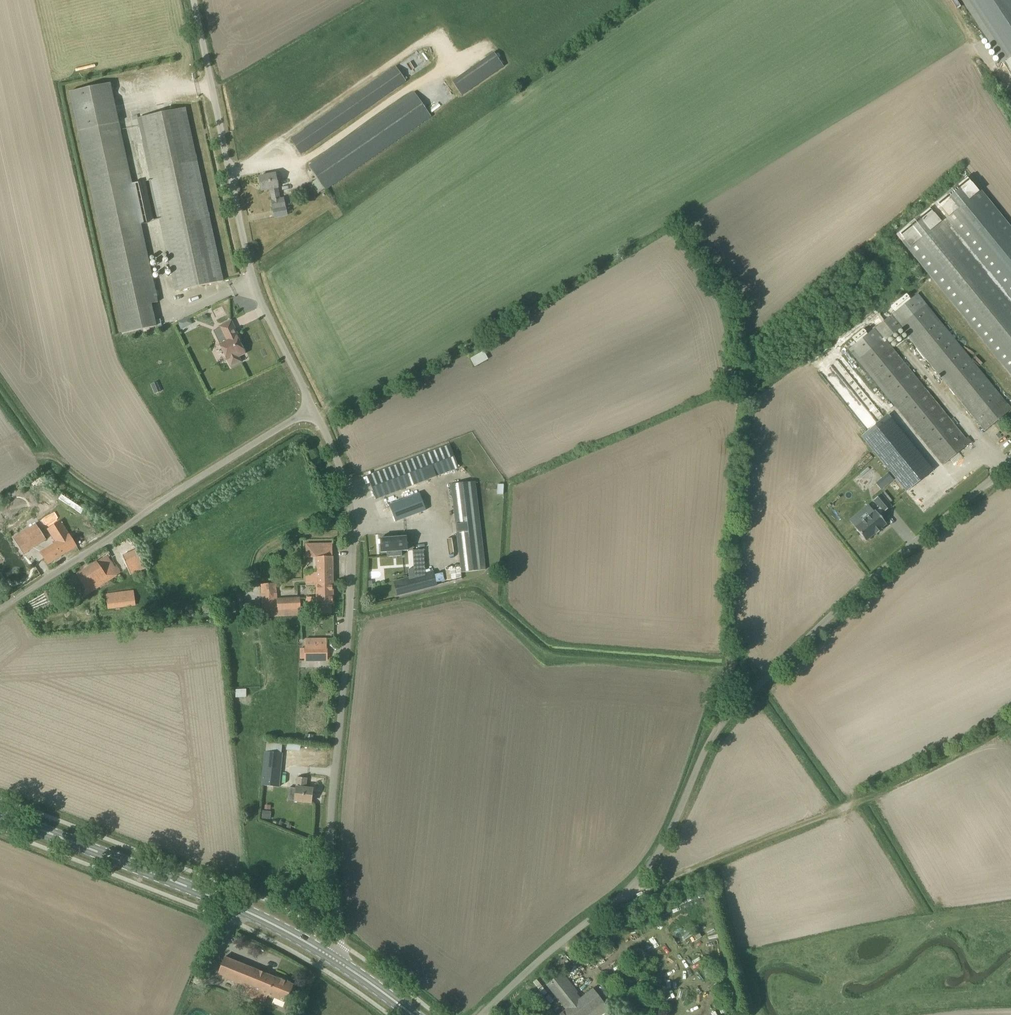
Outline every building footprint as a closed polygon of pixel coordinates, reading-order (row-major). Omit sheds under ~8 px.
[(1010,74),(1010,0),(962,0),(1010,74)] [(461,95),(503,66),(494,53),(452,82),(461,95)] [(396,66),(290,140),(301,155),(406,81),(396,66)] [(123,334),(156,326),(162,325),(161,319),(155,320),(151,304),(158,302),(141,225),(147,223),(138,183),(132,184),(110,83),(70,92),(123,334)] [(308,166),(317,179),(325,190),(431,116),(414,93),(308,166)] [(160,219),(176,291),(223,281),(185,108),(138,118),(152,180),(145,182),(154,220),(160,219)] [(272,201),(275,218),(287,215),(283,198),(280,199),(278,188),(275,174),(259,177),(262,191),(270,189),(272,200),(272,201)] [(934,204),(896,235),(1010,376),(1010,228),(968,176),(934,204)] [(943,465),(969,444),(884,339),(899,326),(984,431),(1010,410),(917,294),(849,349),(943,465)] [(189,316),(178,322),(181,329),(193,324),(189,316)] [(220,344),(228,360),(231,367),(241,362),(239,357),(245,354),(237,337),(239,336),(231,321),(220,326),(227,341),(220,344)] [(483,350),(469,358),(474,366),(488,359),(483,350)] [(860,407),(875,423),(888,411),(873,395),(860,407)] [(932,470),(890,418),(864,440),(906,492),(932,470)] [(367,476),(376,499),(459,468),(450,445),(367,476)] [(888,485),(893,481),(887,474),(883,478),(888,485)] [(461,573),(485,570),(475,482),(451,485),(461,573)] [(420,493),(389,505),(395,521),(426,510),(420,493)] [(881,494),(873,500),(879,508),(875,511),(870,515),(867,511),(858,518),(861,522),(854,528),(861,536),(859,537),(862,540),(864,539),(865,541),(875,533),(876,534),(882,530),(881,529),(880,529),(886,524),(879,515),(883,512),(883,513),(891,506),(881,494)] [(40,552),(48,564),(77,546),(61,521),(47,529),(56,543),(40,552)] [(24,553),(28,551),(46,539),(39,529),(21,541),(17,543),(24,553)] [(380,539),(381,553),(387,552),(387,557),(402,556),(402,551),(407,551),(406,537),(380,539)] [(332,545),(306,546),(306,552),(311,552),(311,558),(316,558),(316,573),(307,573),(307,585),(317,585),(333,585),(332,545)] [(143,565),(137,550),(123,556),(129,571),(143,565)] [(97,561),(65,582),(78,600),(105,583),(107,585),(111,583),(109,580),(120,573),(109,554),(97,561)] [(369,558),(370,567),(378,567),(377,557),(369,558)] [(434,572),(394,582),(397,596),(437,586),(434,572)] [(272,617),(302,615),(300,597),(278,598),(277,582),(259,584),(261,611),(271,611),(272,617)] [(333,604),(333,585),(317,585),(317,597),(307,597),(307,613),(332,613),(331,605),(333,604)] [(133,590),(106,594),(109,610),(136,605),(133,590)] [(327,660),(327,647),(305,647),(305,661),(327,660)] [(234,689),(234,697),(244,697),(245,689),(234,689)] [(263,785),(278,786),(281,753),(265,752),(263,785)] [(307,778),(297,777),(296,788),(294,801),(311,803),(313,789),(306,788),(307,778)] [(289,787),(287,802),(294,802),(294,801),(296,788),(289,787)] [(294,985),(225,957),(218,975),(247,987),(243,995),(265,1004),(268,995),(286,1003),(294,985)] [(604,1003),(593,989),(580,999),(561,974),(547,985),(566,1010),(560,1014),(588,1014),(604,1003)]
